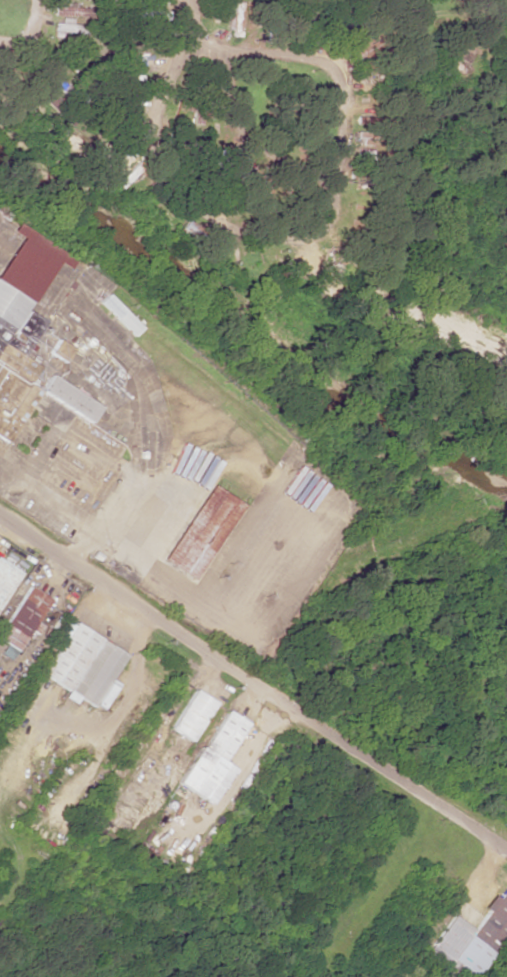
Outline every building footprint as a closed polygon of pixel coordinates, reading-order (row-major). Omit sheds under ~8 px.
[(1,445),(42,391),(86,424),(98,409),(21,352),(43,324),(21,308),(55,263),(62,268),(67,261),(14,221),(6,231),(19,240),(0,265),(0,444),(1,445)] [(97,302),(132,336),(140,327),(104,294),(97,302)] [(48,350),(63,360),(70,349),(55,339),(48,350)] [(161,561),(192,580),(238,503),(207,484),(161,561)] [(18,571),(0,560),(0,603),(18,571)] [(6,643),(1,653),(14,661),(36,623),(50,599),(27,586),(0,633),(0,640),(6,643)] [(126,654),(66,619),(56,637),(61,641),(42,675),(67,690),(63,697),(73,703),(77,697),(102,711),(118,683),(111,679),(126,654)] [(215,703),(194,690),(169,728),(190,741),(215,703)] [(211,804),(231,768),(223,763),(246,722),(222,709),(178,786),(211,804)] [(456,976),(481,976),(506,937),(506,889),(504,887),(497,899),(491,895),(482,908),(486,911),(474,930),(451,915),(424,956),(456,976)]
